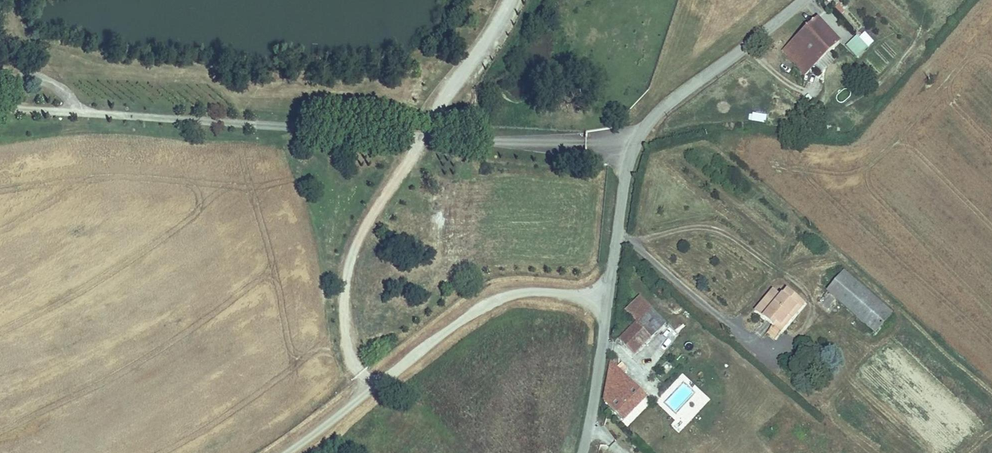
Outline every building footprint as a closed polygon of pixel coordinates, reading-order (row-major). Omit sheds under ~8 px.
[(782,50),(792,61),(798,56),(812,71),(845,41),(820,15),(782,50)] [(858,34),(845,45),(857,58),(869,46),(858,34)] [(792,61),(807,76),(812,71),(798,56),(792,61)] [(766,123),(767,115),(750,111),(748,120),(766,123)] [(843,270),(825,290),(865,326),(883,305),(843,270)] [(779,332),(803,304),(787,290),(780,298),(772,291),(754,311),(779,332)] [(634,326),(648,312),(637,301),(623,315),(630,322),(634,326)] [(634,355),(662,326),(648,312),(634,326),(630,322),(616,336),(634,355)] [(647,397),(608,356),(607,367),(605,377),(603,387),(602,395),(624,419),(647,397)] [(609,446),(616,440),(604,426),(597,432),(609,446)]
